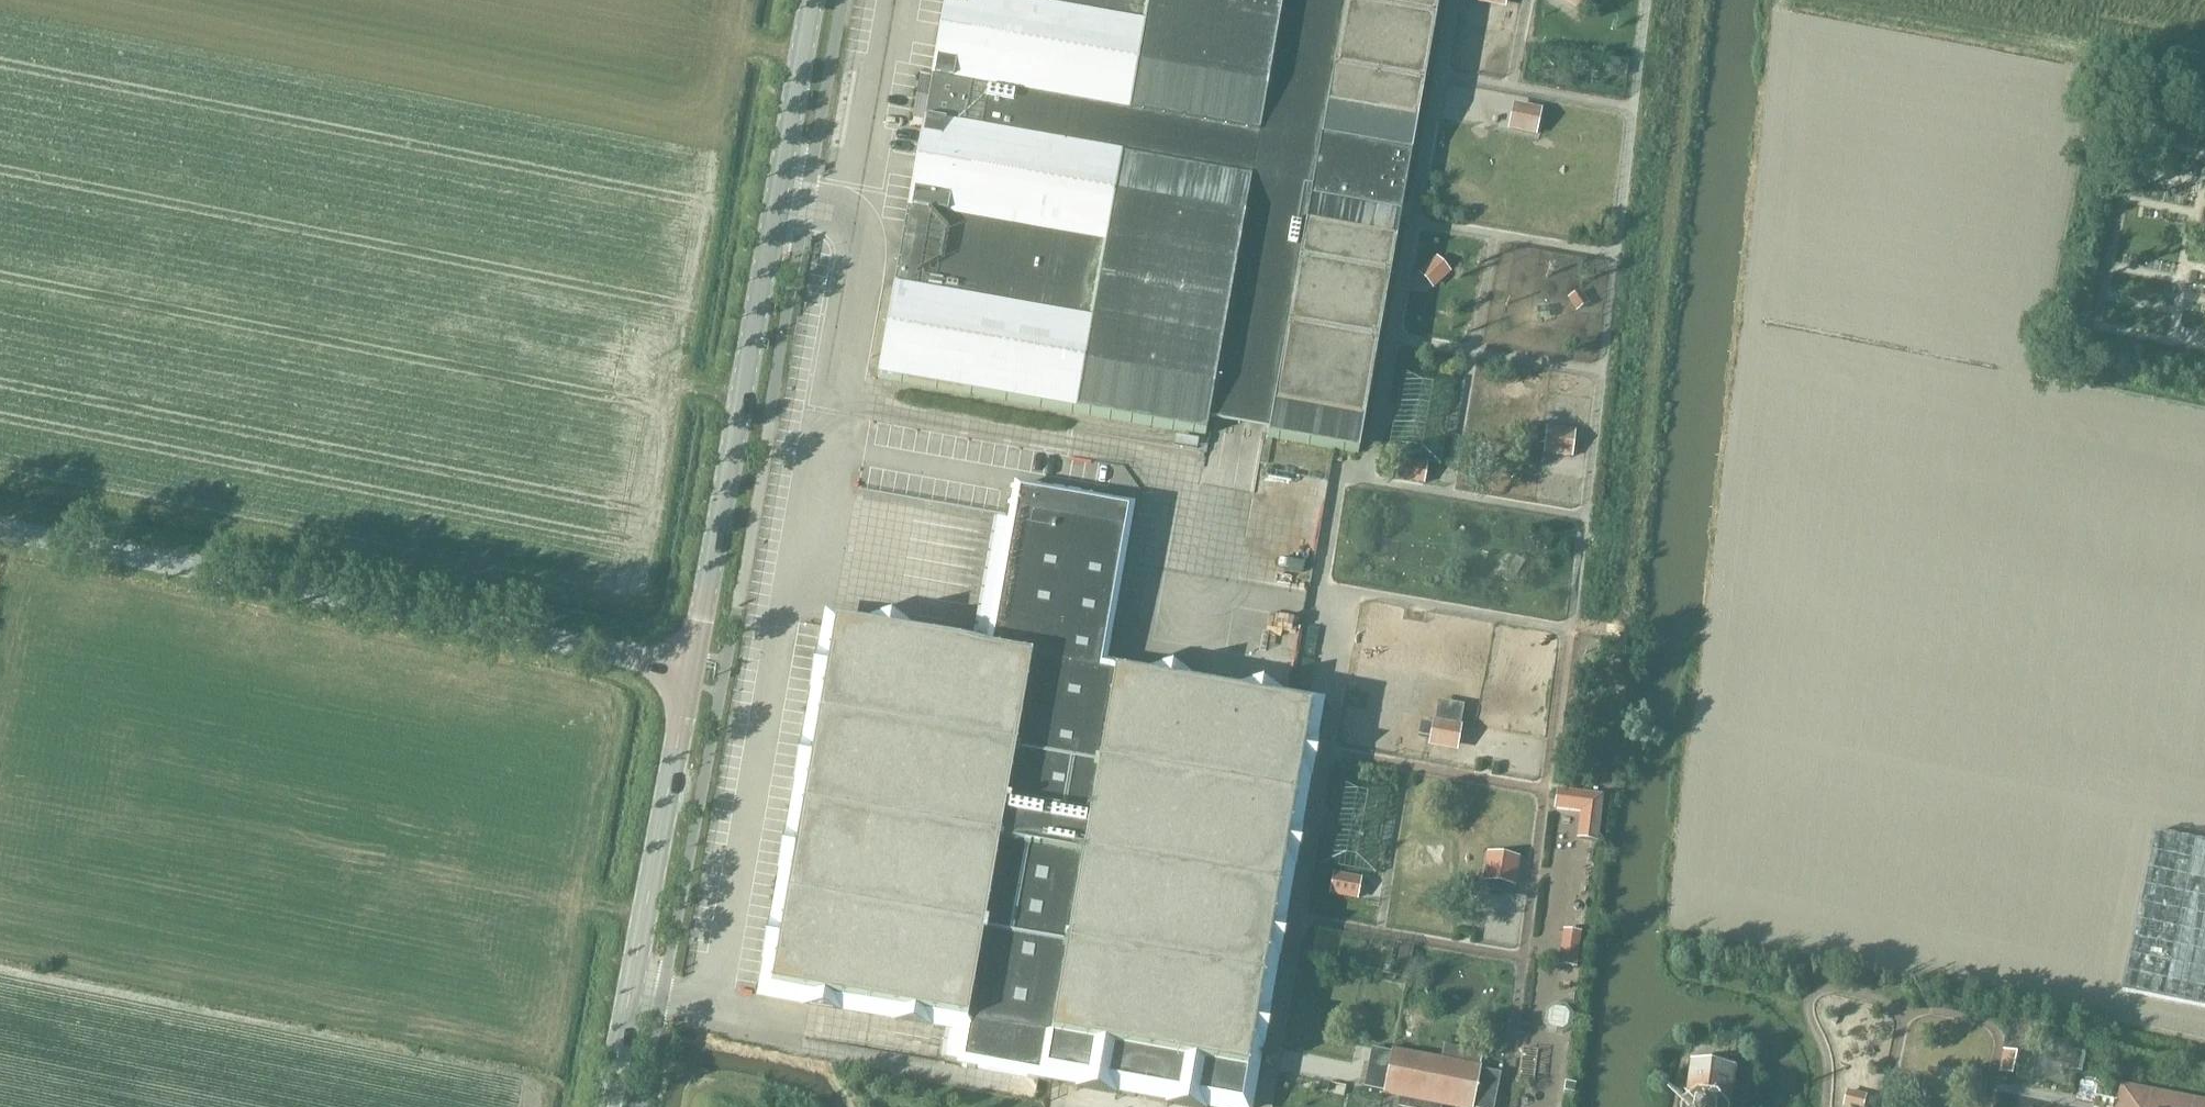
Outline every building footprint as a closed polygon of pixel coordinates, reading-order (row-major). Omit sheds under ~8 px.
[(930,77),(933,77),(932,83),(926,82),(919,118),(925,119),(925,123),(922,123),(906,213),(908,213),(879,379),(1205,439),(1208,425),(1267,435),(1266,440),(1358,456),(1438,0),(944,0),(930,77)] [(1465,2),(1505,9),(1507,0),(1466,0),(1465,2)] [(1580,13),(1589,0),(1559,0),(1580,13)] [(1542,109),(1512,103),(1506,131),(1536,137),(1542,109)] [(1450,272),(1436,257),(1417,274),(1432,290),(1450,272)] [(1589,304),(1580,291),(1567,300),(1576,313),(1589,304)] [(1454,382),(1402,373),(1387,457),(1400,459),(1396,480),(1422,484),(1426,464),(1439,466),(1454,382)] [(1575,432),(1546,428),(1542,456),(1572,459),(1575,432)] [(1310,494),(1333,495),(1334,467),(1311,466),(1310,494)] [(769,990),(966,1025),(958,1066),(1043,1081),(1191,1106),(1240,1106),(1263,978),(1311,708),(1102,671),(1130,509),(1015,488),(1009,524),(996,521),(974,646),(987,648),(986,655),(833,628),(771,979),(769,990)] [(1461,726),(1431,721),(1426,749),(1456,754),(1461,726)] [(1556,791),(1553,812),(1579,815),(1576,841),(1597,844),(1603,797),(1556,791)] [(2154,833),(2121,992),(2204,1008),(2204,843),(2154,833)] [(1520,857),(1485,852),(1481,882),(1515,887),(1520,857)] [(1339,892),(1369,898),(1374,876),(1343,870),(1339,892)] [(1567,933),(1563,966),(1574,968),(1578,934),(1567,933)] [(1363,1088),(1384,1093),(1384,1095),(1399,1098),(1397,1106),(1440,1106),(1446,1106),(1493,1106),(1500,1075),(1478,1071),(1479,1069),(1478,1068),(1480,1054),(1443,1046),(1440,1061),(1439,1061),(1371,1047),(1367,1068),(1363,1088)] [(2005,1050),(2000,1073),(2013,1076),(2018,1052),(2005,1050)] [(2076,1050),(2072,1069),(2083,1071),(2087,1052),(2076,1050)] [(1690,1061),(1684,1106),(1732,1106),(1737,1067),(1690,1061)] [(2116,1106),(2204,1106),(2204,1100),(2121,1083),(2116,1106)] [(1847,1090),(1843,1106),(1864,1106),(1868,1095),(1847,1090)]
